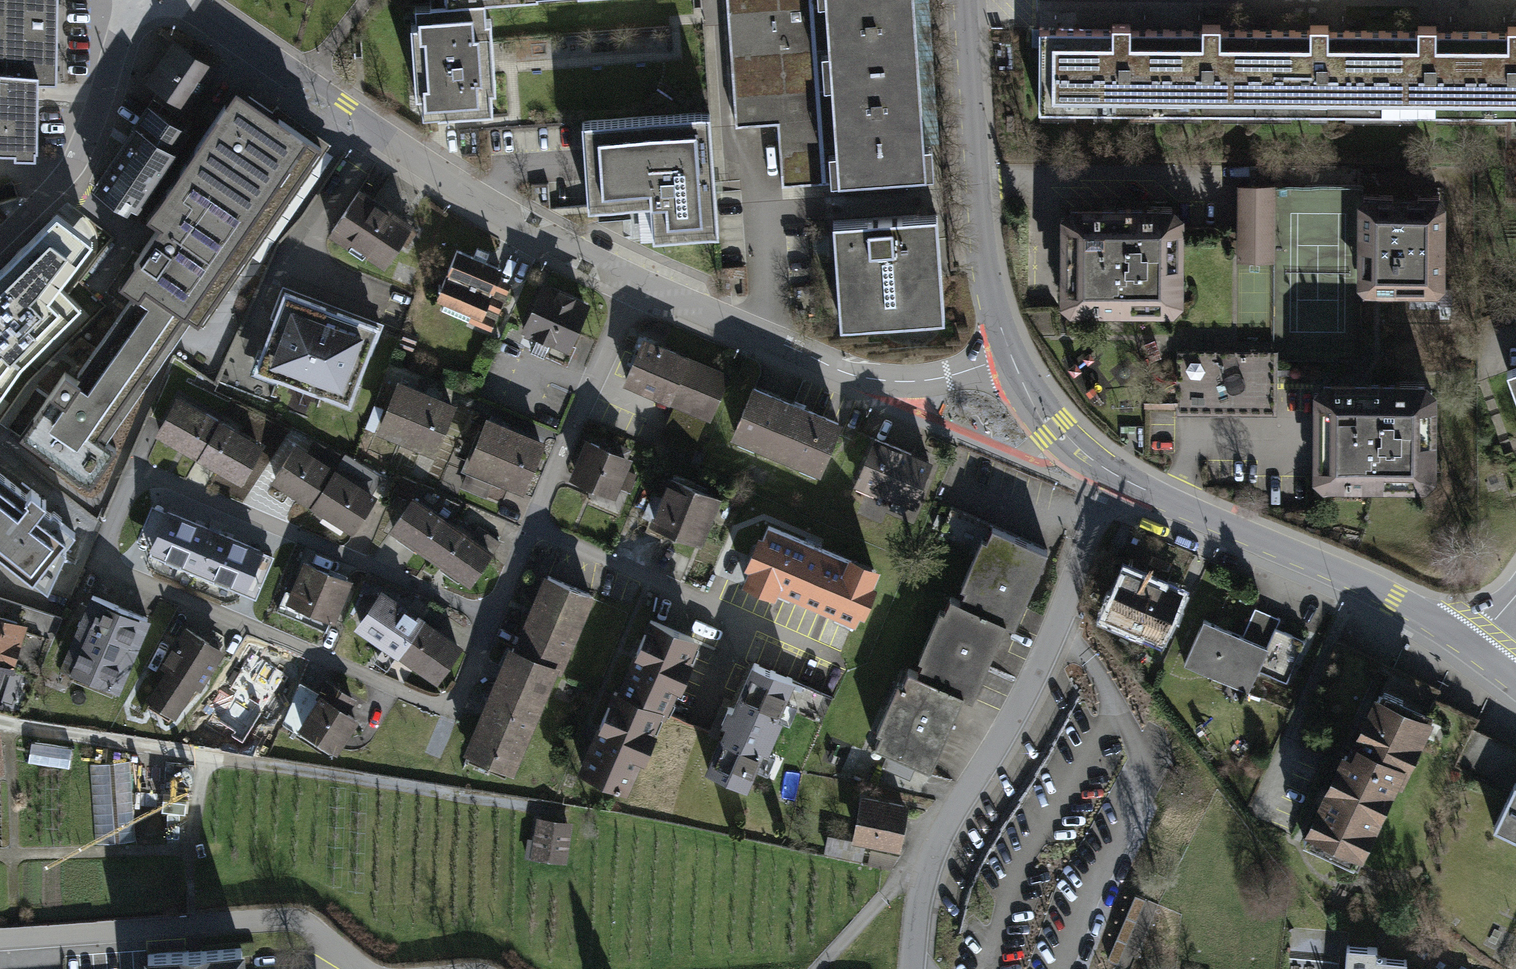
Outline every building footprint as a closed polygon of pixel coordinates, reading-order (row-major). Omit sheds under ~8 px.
[(64,83),(65,0),(1,0),(0,79),(0,83),(49,83),(64,83)] [(420,2),(427,120),(513,115),(504,0),(455,0),(420,2)] [(737,87),(929,72),(924,0),(730,0),(737,87)] [(1168,29),(1048,28),(1048,117),(1167,117),(1168,29)] [(1276,30),(1168,29),(1167,117),(1275,118),(1276,30)] [(1376,30),(1276,30),(1275,118),(1375,119),(1376,30)] [(1489,32),(1376,30),(1375,119),(1488,119),(1489,32)] [(1489,32),(1488,119),(1515,119),(1515,32),(1489,32)] [(219,67),(176,36),(146,78),(189,108),(219,67)] [(929,72),(737,87),(741,130),(784,127),(789,192),(938,180),(929,72)] [(0,83),(0,162),(49,162),(49,144),(49,83),(0,83)] [(129,285),(145,296),(83,382),(77,377),(29,443),(94,489),(119,454),(107,446),(196,322),(204,328),(332,151),(248,91),(158,216),(172,226),(129,285)] [(726,239),(717,116),(595,124),(601,213),(664,209),(665,244),(726,239)] [(182,149),(138,117),(91,183),(135,214),(182,149)] [(1274,267),(1276,188),(1238,187),(1237,266),(1274,267)] [(422,230),(367,190),(337,232),(392,271),(422,230)] [(1365,191),(1364,293),(1446,295),(1448,192),(1365,191)] [(1063,305),(1187,307),(1189,194),(1064,192),(1063,305)] [(937,210),(832,217),(840,323),(944,316),(937,210)] [(45,238),(5,265),(35,310),(76,283),(45,238)] [(509,278),(460,257),(438,307),(487,328),(509,278)] [(591,303),(544,281),(521,330),(568,352),(591,303)] [(381,328),(286,291),(255,371),(350,407),(381,328)] [(728,370),(645,333),(624,381),(674,404),(704,417),(707,418),(728,370)] [(1320,363),(1318,479),(1439,480),(1441,364),(1320,363)] [(466,407),(406,382),(385,434),(445,458),(466,407)] [(845,427),(759,389),(736,438),(823,477),(845,427)] [(160,441),(202,465),(225,426),(184,401),(160,441)] [(704,417),(674,404),(659,438),(690,452),(704,417)] [(553,442),(493,419),(473,471),(533,495),(553,442)] [(202,465),(243,490),(267,451),(225,426),(202,465)] [(934,465),(876,442),(858,487),(916,510),(934,465)] [(639,460),(591,443),(576,483),(624,501),(639,460)] [(273,486),(315,511),(338,472),(296,447),(273,486)] [(53,582),(86,540),(55,516),(59,510),(43,498),(36,507),(25,498),(29,492),(0,469),(0,542),(53,582)] [(315,511),(357,536),(380,497),(338,472),(315,511)] [(729,501),(677,479),(657,524),(709,547),(729,501)] [(393,533),(431,561),(457,527),(419,498),(393,533)] [(147,551),(198,571),(215,528),(164,508),(147,551)] [(431,561),(468,590),(495,556),(457,527),(431,561)] [(890,575),(781,530),(757,588),(866,632),(890,575)] [(1000,532),(970,604),(1016,624),(1024,628),(1055,554),(1000,532)] [(222,574),(266,591),(282,550),(239,533),(222,574)] [(291,601),(341,620),(357,581),(306,562),(291,601)] [(1185,592),(1131,568),(1108,619),(1163,643),(1185,592)] [(600,596),(550,575),(519,647),(568,668),(600,596)] [(362,625),(402,655),(428,620),(389,590),(362,625)] [(67,668),(122,689),(150,617),(95,595),(67,668)] [(1016,624),(959,600),(927,676),(972,695),(984,700),(1016,624)] [(0,603),(0,709),(6,711),(24,658),(46,665),(60,622),(0,603)] [(1305,642),(1278,630),(1282,622),(1256,611),(1245,638),(1208,622),(1188,667),(1252,694),(1260,675),(1286,687),(1305,642)] [(710,641),(657,617),(626,689),(678,711),(710,641)] [(402,655),(441,685),(468,650),(428,620),(402,655)] [(185,716),(224,650),(187,628),(148,694),(185,716)] [(568,668),(519,647),(472,753),(521,773),(568,668)] [(309,685),(254,652),(231,691),(286,724),(309,685)] [(805,683),(759,665),(714,774),(761,792),(805,683)] [(927,676),(918,672),(885,749),(896,754),(888,772),(915,784),(921,766),(938,773),(972,695),(927,676)] [(363,718),(309,685),(286,724),(340,756),(363,718)] [(678,711),(626,689),(588,773),(639,794),(678,711)] [(1406,794),(1443,721),(1386,693),(1350,767),(1406,794)] [(70,767),(72,745),(32,741),(30,763),(70,767)] [(131,762),(97,764),(101,843),(134,841),(131,762)] [(1370,868),(1406,794),(1350,767),(1313,840),(1370,868)] [(1496,829),(1515,838),(1515,785),(1496,829)] [(917,805),(868,797),(861,844),(910,851),(917,805)] [(576,827),(542,821),(535,860),(570,866),(576,827)] [(258,948),(148,955),(149,968),(259,968),(258,948)] [(1353,949),(1353,968),(1414,968),(1414,965),(1384,962),(1385,952),(1353,949)]
